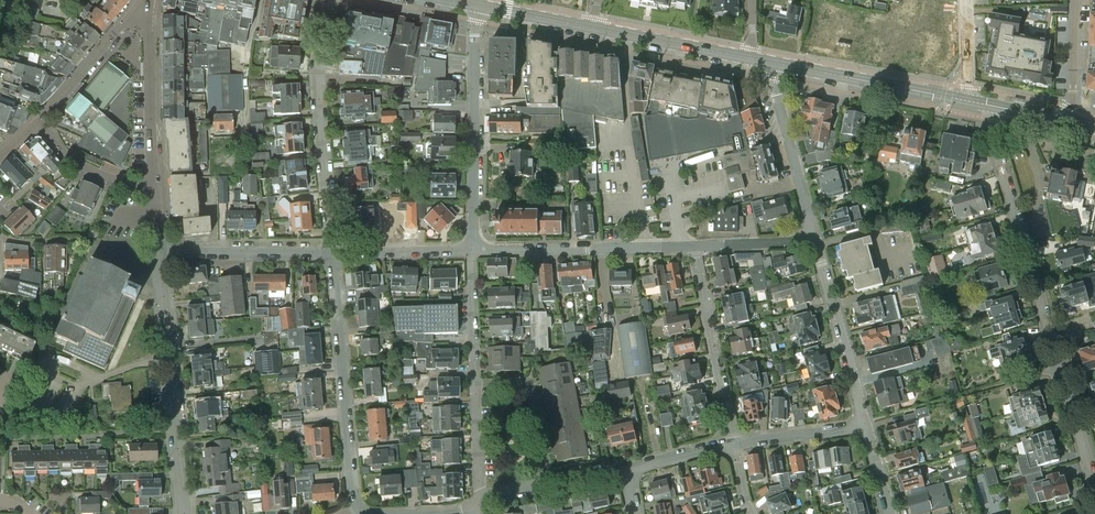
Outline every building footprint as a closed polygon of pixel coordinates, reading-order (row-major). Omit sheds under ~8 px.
[(27,7),(39,9),(41,0),(29,0),(27,7)] [(109,5),(120,14),(129,2),(127,0),(112,0),(109,5)] [(175,0),(164,0),(162,9),(162,14),(170,14),(170,10),(173,11),(175,0)] [(182,0),(175,0),(173,11),(178,13),(180,13),(182,0)] [(196,0),(182,0),(180,13),(194,16),(196,6),(194,6),(196,0)] [(211,9),(212,0),(196,0),(194,6),(196,6),(209,9),(211,9)] [(205,45),(206,45),(206,52),(216,52),(216,47),(217,42),(226,0),(212,0),(211,9),(209,9),(209,11),(208,23),(207,31),(206,36),(205,45)] [(239,0),(226,0),(217,42),(230,45),(239,0)] [(230,45),(236,46),(236,42),(245,44),(247,33),(248,32),(249,27),(250,27),(256,0),(239,0),(230,45)] [(276,0),(265,0),(259,33),(253,32),(252,41),(267,42),(271,25),(276,0)] [(271,25),(277,26),(276,35),(282,36),(282,37),(297,40),(298,35),(299,30),(304,4),(301,0),(276,0),(271,25)] [(630,1),(669,8),(670,3),(690,7),(691,0),(630,0),(630,1)] [(714,12),(714,14),(715,14),(715,16),(716,17),(724,17),(724,14),(739,13),(739,12),(738,0),(714,0),(714,12)] [(104,1),(96,11),(111,23),(120,14),(109,5),(104,1)] [(111,23),(96,11),(92,8),(85,4),(78,2),(75,12),(83,15),(84,12),(88,15),(84,19),(102,34),(111,23)] [(27,7),(25,17),(36,20),(39,9),(27,7)] [(778,20),(776,32),(796,36),(801,9),(790,7),(787,22),(778,20)] [(339,61),(339,75),(383,76),(393,16),(370,12),(369,15),(364,14),(364,13),(363,12),(362,11),(361,10),(360,9),(358,9),(357,8),(356,8),(354,8),(353,8),(351,8),(350,9),(349,10),(347,11),(346,12),(345,14),(345,15),(344,17),(344,19),(345,21),(345,22),(346,24),(339,61)] [(992,46),(986,74),(1009,78),(1009,75),(1025,78),(1024,81),(1033,83),(1033,84),(1047,87),(1052,64),(1046,63),(1051,43),(1017,36),(1017,34),(1018,34),(1021,20),(995,15),(992,29),(997,30),(993,46),(992,46)] [(162,26),(162,29),(190,29),(195,29),(198,24),(181,17),(162,16),(162,26)] [(393,16),(383,76),(412,77),(415,62),(412,61),(418,28),(414,27),(415,22),(411,22),(412,20),(393,16)] [(99,39),(84,26),(73,18),(65,28),(69,31),(92,48),(99,39)] [(200,21),(199,30),(207,31),(208,23),(200,21)] [(418,28),(412,61),(415,62),(417,48),(430,50),(431,46),(446,48),(451,49),(454,29),(453,25),(449,22),(442,21),(441,27),(431,25),(431,23),(429,23),(429,25),(419,23),(418,28)] [(28,24),(24,36),(65,44),(83,58),(92,48),(69,31),(62,30),(62,32),(58,31),(58,29),(28,24)] [(162,29),(162,43),(193,43),(197,43),(205,45),(206,36),(198,34),(190,34),(190,29),(162,29)] [(34,52),(38,53),(59,57),(75,68),(83,58),(65,44),(24,36),(22,46),(35,49),(34,52)] [(490,83),(502,83),(504,41),(491,41),(490,83)] [(517,41),(504,41),(502,83),(514,84),(514,78),(516,78),(517,64),(517,41)] [(162,43),(162,44),(163,44),(163,56),(193,56),(206,56),(206,52),(206,45),(205,45),(197,43),(193,43),(162,43)] [(553,48),(528,43),(528,49),(528,69),(525,68),(524,78),(524,83),(525,88),(528,108),(559,108),(559,79),(559,55),(553,55),(553,48)] [(276,69),(298,70),(299,49),(276,47),(276,49),(272,49),(271,59),(270,59),(269,68),(276,68),(276,69)] [(420,58),(414,92),(428,92),(428,106),(450,106),(450,101),(454,101),(454,99),(455,97),(455,95),(454,93),(454,85),(451,82),(445,82),(445,62),(428,59),(430,51),(419,49),(417,58),(420,58)] [(216,52),(206,52),(206,56),(207,69),(207,70),(207,76),(229,76),(230,76),(229,52),(216,52)] [(568,141),(568,149),(596,148),(595,124),(618,123),(625,122),(619,61),(605,61),(605,58),(590,58),(590,55),(575,55),(575,52),(559,52),(559,79),(559,108),(559,116),(564,116),(565,142),(568,141)] [(38,53),(35,70),(65,80),(75,68),(59,57),(38,53)] [(163,56),(162,56),(162,69),(207,69),(206,56),(193,56),(163,56)] [(14,58),(12,64),(21,66),(22,61),(14,58)] [(7,74),(25,81),(29,79),(53,88),(57,89),(59,83),(58,82),(59,80),(64,81),(64,80),(65,80),(35,70),(21,66),(12,64),(0,61),(0,72),(7,74)] [(129,81),(108,63),(80,98),(78,96),(64,113),(69,117),(68,118),(67,118),(67,119),(65,124),(85,133),(87,132),(95,138),(89,151),(119,165),(128,145),(124,142),(128,137),(100,114),(104,110),(105,111),(106,110),(105,109),(129,81)] [(632,73),(630,84),(631,103),(630,103),(631,115),(645,113),(648,107),(649,101),(654,72),(655,68),(632,64),(630,72),(630,73),(632,73)] [(204,83),(203,70),(207,70),(207,69),(162,69),(162,83),(204,83)] [(732,146),(734,155),(750,152),(749,150),(735,95),(735,94),(734,85),(704,79),(674,72),(666,71),(666,74),(657,72),(651,101),(654,102),(651,116),(645,117),(650,162),(662,160),(732,146)] [(10,86),(9,88),(18,91),(19,88),(22,87),(45,95),(44,96),(49,98),(52,91),(51,91),(51,88),(53,89),(53,88),(29,79),(25,81),(7,74),(6,75),(4,75),(3,80),(4,82),(4,83),(10,86)] [(229,76),(207,76),(207,111),(241,111),(241,76),(230,76),(229,76)] [(204,90),(204,83),(162,83),(163,96),(187,95),(187,90),(204,90)] [(514,84),(502,83),(490,83),(490,97),(513,98),(514,84)] [(298,86),(271,87),(271,101),(274,101),(299,100),(299,91),(298,86)] [(9,88),(8,91),(2,88),(0,93),(0,94),(7,97),(7,94),(20,99),(20,100),(25,102),(26,101),(32,103),(32,104),(33,105),(34,104),(37,106),(40,106),(43,100),(42,99),(43,97),(44,97),(44,96),(45,95),(22,87),(19,88),(18,91),(9,88)] [(736,94),(735,95),(749,150),(757,148),(756,141),(763,139),(761,134),(766,133),(760,110),(759,110),(755,95),(751,96),(750,91),(742,90),(736,94)] [(363,92),(340,94),(341,108),(374,106),(379,106),(378,98),(374,98),(373,93),(363,94),(363,92)] [(187,104),(187,95),(163,96),(163,109),(192,108),(204,108),(205,104),(187,104)] [(815,159),(817,158),(815,142),(821,104),(821,103),(809,101),(809,100),(806,99),(802,103),(801,108),(802,109),(801,111),(803,111),(801,119),(806,120),(805,126),(809,140),(805,141),(808,155),(814,153),(815,159)] [(299,100),(274,101),(275,108),(272,108),(272,116),(300,114),(300,109),(299,100)] [(13,122),(12,125),(18,128),(20,126),(21,121),(24,122),(28,111),(16,106),(15,109),(0,104),(0,118),(13,122)] [(815,142),(817,158),(818,163),(819,163),(826,161),(827,161),(832,161),(837,133),(829,131),(831,122),(830,121),(833,107),(821,104),(815,142)] [(341,108),(339,108),(340,119),(352,118),(352,122),(365,121),(364,115),(375,114),(375,113),(380,112),(380,105),(379,106),(374,106),(341,108)] [(163,122),(164,122),(183,121),(182,114),(187,114),(187,113),(192,113),(192,108),(163,109),(163,122)] [(559,116),(559,108),(528,108),(516,108),(516,116),(508,116),(508,117),(491,117),(491,115),(490,115),(490,135),(491,135),(491,133),(522,134),(559,133),(559,116)] [(250,110),(251,121),(261,121),(264,121),(264,113),(256,113),(255,109),(250,110)] [(851,139),(851,136),(850,136),(852,125),(865,127),(866,117),(865,117),(865,116),(866,113),(848,109),(847,112),(847,113),(846,114),(842,137),(843,140),(848,141),(851,139)] [(380,112),(381,124),(396,124),(396,111),(380,112)] [(411,124),(411,112),(403,112),(398,113),(398,124),(411,124)] [(212,116),(213,132),(233,132),(233,115),(212,116)] [(456,126),(454,124),(454,119),(440,118),(440,116),(433,116),(432,133),(454,133),(456,131),(456,126)] [(631,118),(633,131),(641,130),(638,117),(631,118)] [(6,133),(7,133),(11,134),(17,128),(17,129),(18,128),(12,125),(13,122),(0,118),(0,131),(6,133)] [(183,121),(164,122),(169,175),(177,174),(191,173),(186,121),(183,121)] [(262,129),(261,121),(251,121),(250,121),(251,141),(258,140),(257,129),(262,129)] [(300,125),(273,127),(275,141),(302,139),(301,129),(300,125)] [(850,136),(851,136),(853,137),(852,143),(860,145),(861,138),(862,139),(865,127),(852,125),(850,136)] [(198,128),(198,163),(206,163),(206,128),(198,128)] [(343,141),(342,143),(343,147),(344,149),(344,150),(365,148),(373,147),(379,146),(379,138),(369,138),(369,131),(363,132),(363,131),(344,133),(345,140),(343,140),(343,141)] [(632,132),(636,161),(646,159),(641,131),(632,132)] [(880,147),(878,162),(889,164),(890,159),(896,160),(897,155),(902,156),(900,163),(920,167),(926,135),(916,133),(916,134),(912,133),(913,132),(906,131),(905,137),(902,152),(898,151),(898,150),(880,147)] [(953,161),(953,165),(955,165),(953,174),(970,177),(971,174),(977,142),(971,140),(972,136),(959,134),(958,138),(955,138),(955,140),(957,141),(956,149),(957,149),(955,161),(953,161)] [(950,164),(953,165),(953,161),(955,161),(957,149),(956,149),(957,141),(955,140),(955,138),(945,136),(942,149),(940,160),(941,160),(939,169),(942,169),(941,172),(949,173),(950,164)] [(29,160),(27,162),(33,167),(34,166),(36,168),(42,162),(54,175),(63,167),(51,154),(52,154),(40,140),(35,139),(35,140),(29,145),(27,143),(20,150),(29,160)] [(302,139),(275,141),(276,155),(303,153),(302,148),(303,148),(302,139)] [(431,149),(426,149),(426,159),(431,159),(453,159),(454,141),(431,140),(431,149)] [(750,152),(734,155),(722,157),(729,194),(745,189),(741,175),(757,171),(756,170),(764,168),(763,164),(773,161),(769,146),(750,152)] [(344,150),(343,152),(343,156),(345,158),(345,159),(347,159),(347,166),(371,164),(371,156),(374,156),(373,147),(365,148),(344,150)] [(268,152),(251,153),(252,160),(262,160),(269,160),(268,152)] [(511,177),(533,177),(533,152),(511,152),(511,177)] [(27,162),(22,166),(13,157),(0,169),(0,170),(19,190),(38,172),(32,168),(33,167),(27,162)] [(580,160),(565,161),(567,184),(581,183),(580,160)] [(592,175),(586,175),(587,194),(597,193),(596,160),(592,160),(592,175)] [(638,162),(642,182),(650,181),(646,161),(638,162)] [(776,170),(773,161),(763,164),(764,168),(756,170),(757,171),(758,174),(756,176),(758,181),(760,183),(778,178),(778,177),(779,175),(778,171),(776,170)] [(285,162),(276,163),(278,178),(285,177),(285,178),(305,175),(304,166),(304,167),(303,162),(285,164),(285,162)] [(818,179),(817,180),(818,186),(820,187),(821,187),(840,181),(845,180),(847,179),(845,171),(843,172),(841,168),(837,169),(836,168),(820,172),(821,177),(819,178),(818,179)] [(873,182),(877,183),(880,175),(882,169),(876,168),(873,182)] [(351,180),(345,180),(347,192),(347,196),(356,195),(356,191),(372,189),(371,180),(372,180),(371,169),(365,169),(365,170),(354,171),(355,176),(351,176),(351,180)] [(1039,209),(1038,216),(1041,217),(1039,227),(1049,229),(1053,207),(1058,208),(1059,202),(1070,204),(1071,200),(1081,202),(1084,184),(1075,182),(1076,175),(1064,173),(1064,174),(1052,172),(1052,171),(1051,169),(1048,169),(1046,170),(1046,172),(1047,174),(1048,174),(1043,199),(1044,199),(1043,200),(1044,200),(1043,205),(1045,205),(1044,210),(1039,209)] [(61,178),(54,184),(64,191),(72,182),(64,175),(61,178)] [(285,178),(272,179),(273,185),(279,185),(280,196),(287,195),(287,191),(306,189),(306,185),(305,175),(285,178)] [(43,176),(38,182),(46,187),(41,195),(47,198),(51,191),(52,192),(56,186),(43,176)] [(194,176),(169,178),(172,218),(182,217),(184,237),(210,235),(208,220),(198,220),(194,176)] [(241,176),(242,195),(256,194),(256,176),(241,176)] [(430,186),(430,198),(453,198),(453,185),(458,185),(458,176),(453,176),(423,176),(423,186),(430,186)] [(845,180),(840,181),(821,187),(824,195),(826,195),(827,199),(843,195),(843,194),(848,193),(845,180)] [(937,189),(949,191),(951,184),(938,182),(937,189)] [(95,188),(94,189),(80,183),(68,211),(84,217),(87,209),(92,211),(98,195),(99,195),(101,190),(95,188)] [(952,200),(955,210),(988,198),(985,188),(980,189),(968,192),(968,194),(960,196),(960,198),(952,200)] [(28,201),(44,210),(45,210),(51,201),(47,198),(41,195),(33,191),(28,201)] [(863,196),(856,198),(858,205),(865,203),(863,196)] [(266,198),(261,199),(264,221),(269,220),(268,205),(273,204),(273,197),(266,198)] [(988,198),(955,210),(957,219),(966,217),(966,219),(978,215),(978,214),(986,211),(986,210),(991,209),(988,198)] [(766,214),(768,222),(788,216),(784,199),(763,204),(762,200),(751,203),(755,217),(766,214)] [(44,210),(28,201),(25,204),(42,213),(44,210)] [(227,230),(241,230),(240,201),(234,201),(234,213),(226,213),(226,216),(225,216),(225,221),(227,221),(227,230)] [(240,201),(241,230),(254,230),(254,221),(256,221),(256,216),(254,216),(254,213),(253,213),(253,211),(253,207),(247,207),(247,201),(240,201)] [(582,201),(572,202),(575,231),(577,231),(577,238),(586,237),(583,205),(582,201)] [(416,203),(406,204),(406,212),(406,229),(416,229),(416,203)] [(289,206),(291,219),(309,217),(308,204),(289,206)] [(591,204),(583,205),(586,237),(595,236),(593,213),(592,213),(591,204)] [(923,204),(916,209),(920,214),(927,209),(923,204)] [(423,221),(437,235),(453,219),(457,215),(450,209),(447,212),(440,205),(423,221)] [(46,219),(55,227),(66,214),(56,206),(46,219)] [(3,225),(16,239),(35,220),(22,207),(3,225)] [(715,233),(738,233),(738,207),(716,212),(715,233)] [(373,229),(381,228),(379,208),(372,209),(371,208),(349,210),(350,220),(351,220),(352,233),(374,231),(373,229)] [(831,217),(832,220),(830,221),(833,231),(845,227),(846,234),(859,230),(860,222),(855,224),(851,210),(847,211),(846,209),(840,211),(834,213),(834,216),(831,217)] [(905,209),(904,219),(915,220),(915,210),(905,209)] [(539,212),(496,212),(496,220),(490,220),(490,227),(496,227),(496,235),(539,235),(562,235),(563,212),(539,212)] [(915,224),(919,238),(933,234),(931,228),(929,220),(927,216),(916,216),(915,224)] [(309,217),(291,219),(292,233),(311,231),(309,217)] [(36,232),(42,236),(50,226),(44,222),(36,232)] [(972,237),(974,245),(997,239),(998,236),(997,232),(995,230),(992,231),(990,225),(965,232),(967,238),(972,237)] [(881,229),(882,234),(916,231),(915,226),(881,229)] [(933,234),(919,238),(921,245),(941,239),(940,232),(933,234)] [(1094,248),(1094,247),(1094,238),(1079,236),(1078,246),(1094,248)] [(969,247),(971,255),(973,262),(999,254),(997,248),(1000,247),(1000,245),(999,241),(997,239),(974,245),(969,247)] [(858,292),(883,286),(879,271),(872,273),(865,248),(873,246),(871,240),(864,242),(863,240),(838,247),(846,280),(854,278),(858,292)] [(4,245),(4,271),(35,270),(34,259),(27,259),(27,248),(4,245)] [(44,247),(44,273),(45,273),(45,280),(54,280),(54,274),(55,274),(55,247),(44,247)] [(54,280),(54,288),(63,288),(63,273),(66,273),(66,247),(55,247),(55,274),(54,274),(54,280)] [(1061,269),(1063,273),(1072,270),(1071,266),(1086,262),(1083,249),(1075,251),(1074,248),(1057,253),(1059,261),(1057,262),(1058,266),(1060,267),(1061,269)] [(754,260),(755,267),(763,266),(761,255),(753,256),(753,255),(735,256),(735,261),(754,260)] [(732,256),(714,259),(717,274),(735,270),(732,256)] [(930,278),(943,275),(938,256),(929,258),(930,261),(926,262),(930,278)] [(773,260),(775,270),(783,268),(786,278),(803,273),(799,257),(788,260),(787,257),(773,260)] [(770,258),(764,259),(767,272),(773,271),(770,258)] [(489,260),(489,278),(517,278),(517,266),(527,266),(527,261),(516,262),(516,259),(489,260)] [(60,323),(54,337),(67,342),(62,352),(74,357),(103,370),(113,349),(133,303),(135,304),(139,294),(126,288),(130,279),(111,270),(90,261),(64,318),(62,318),(60,323)] [(591,263),(581,264),(583,293),(589,292),(588,281),(593,281),(591,263)] [(669,276),(664,276),(666,291),(672,291),(672,296),(683,294),(681,289),(683,289),(681,281),(680,273),(679,273),(678,265),(676,265),(674,263),(670,264),(669,266),(667,267),(669,276)] [(581,264),(570,265),(572,294),(583,293),(581,264)] [(572,294),(570,265),(558,266),(560,284),(562,283),(563,295),(572,294)] [(985,288),(978,290),(982,302),(996,297),(994,290),(999,288),(1007,286),(1007,285),(1012,284),(1010,276),(1005,277),(1001,265),(988,269),(975,272),(978,281),(982,280),(985,288)] [(541,291),(542,303),(556,302),(555,289),(554,289),(552,266),(548,266),(541,266),(541,267),(537,267),(539,291),(541,291)] [(755,267),(750,268),(753,286),(766,284),(765,280),(763,266),(755,267)] [(220,297),(221,303),(222,318),(244,316),(240,277),(218,279),(206,277),(205,268),(185,270),(187,285),(206,283),(206,286),(208,286),(209,298),(220,297)] [(391,292),(403,293),(404,268),(391,268),(391,273),(391,279),(391,287),(391,292)] [(404,268),(403,293),(415,293),(415,288),(416,287),(416,269),(404,268)] [(666,291),(664,276),(663,268),(651,269),(651,274),(643,276),(645,289),(653,287),(654,288),(661,287),(663,300),(668,300),(666,291)] [(429,271),(429,290),(455,290),(455,270),(429,271)] [(718,280),(715,281),(716,288),(719,287),(720,288),(738,284),(735,270),(717,274),(718,280)] [(612,283),(612,287),(612,293),(622,293),(622,287),(632,287),(631,284),(631,272),(612,273),(612,283)] [(1060,291),(1063,301),(1066,311),(1089,303),(1090,308),(1094,307),(1094,295),(1093,289),(1094,289),(1094,273),(1082,277),(1084,284),(1060,291)] [(363,296),(379,294),(387,294),(386,287),(377,287),(376,274),(368,275),(368,274),(354,275),(354,277),(353,277),(354,284),(355,284),(355,291),(361,290),(362,296),(363,296)] [(902,282),(903,287),(929,280),(928,275),(902,282)] [(253,292),(268,292),(269,277),(253,277),(253,292)] [(269,277),(268,292),(268,298),(284,298),(284,277),(269,277)] [(302,304),(295,304),(297,328),(309,327),(307,304),(310,301),(309,295),(316,295),(314,277),(301,278),(303,296),(302,297),(302,304)] [(35,300),(38,287),(2,280),(0,292),(0,293),(35,300)] [(775,284),(766,286),(767,289),(771,288),(774,299),(792,295),(796,311),(808,308),(807,304),(811,302),(807,285),(794,288),(793,283),(791,283),(790,280),(775,284)] [(766,284),(753,286),(754,292),(767,290),(767,289),(766,286),(766,284)] [(917,284),(902,288),(904,297),(914,294),(920,293),(917,284)] [(490,290),(490,299),(530,299),(529,290),(521,290),(515,290),(494,290),(490,290)] [(920,293),(914,294),(920,315),(925,313),(920,293)] [(356,307),(356,315),(377,313),(376,300),(380,300),(379,294),(363,296),(364,301),(356,302),(357,307),(356,307)] [(722,298),(725,311),(745,306),(743,294),(722,298)] [(856,314),(856,317),(854,318),(856,323),(858,323),(859,326),(869,323),(880,320),(881,325),(898,321),(891,296),(869,302),(869,301),(856,305),(854,307),(856,314)] [(256,308),(256,297),(250,297),(250,316),(268,315),(268,307),(256,308)] [(647,297),(641,298),(644,316),(650,315),(647,297)] [(530,299),(490,299),(490,309),(515,309),(515,308),(521,308),(521,302),(530,302),(530,299)] [(991,311),(993,319),(1020,311),(1017,303),(1013,304),(1011,299),(993,304),(992,302),(985,304),(985,305),(978,307),(980,313),(987,311),(987,312),(991,311)] [(664,305),(666,315),(676,312),(675,302),(664,305)] [(745,306),(725,311),(727,324),(732,323),(744,321),(742,313),(753,311),(752,305),(745,306)] [(202,306),(187,308),(188,323),(211,321),(210,308),(202,309),(202,306)] [(423,308),(391,308),(396,342),(404,341),(417,343),(417,344),(424,344),(431,344),(430,335),(457,334),(457,333),(456,308),(456,307),(456,306),(423,307),(423,308)] [(278,307),(269,307),(270,315),(278,315),(278,307)] [(279,310),(279,316),(281,331),(294,329),(292,309),(279,310)] [(939,311),(928,314),(931,323),(941,320),(939,311)] [(1022,319),(1020,311),(993,319),(995,327),(980,331),(983,339),(1002,334),(1001,331),(1019,326),(1018,320),(1022,319)] [(531,326),(531,329),(531,338),(532,341),(535,341),(535,342),(536,351),(548,351),(547,328),(551,327),(551,319),(547,319),(547,313),(543,313),(537,313),(537,312),(530,312),(531,322),(531,326)] [(676,312),(666,315),(662,315),(664,327),(668,326),(670,336),(685,333),(684,330),(691,329),(688,316),(678,319),(676,312)] [(377,326),(378,333),(394,332),(393,325),(378,326),(377,313),(356,315),(357,323),(358,323),(359,328),(377,326)] [(791,325),(789,325),(792,334),(797,333),(818,327),(815,317),(812,318),(811,313),(793,318),(793,319),(789,320),(791,325)] [(513,317),(491,318),(491,329),(515,328),(515,327),(520,327),(520,318),(513,318),(513,317)] [(188,325),(187,325),(188,335),(189,335),(190,339),(205,337),(213,336),(212,321),(211,321),(188,323),(188,325)] [(574,323),(563,324),(564,334),(575,334),(574,328),(574,323)] [(618,327),(626,379),(653,375),(651,366),(650,359),(645,323),(618,327)] [(596,324),(586,325),(587,333),(598,331),(596,324)] [(900,324),(861,335),(864,344),(865,344),(888,338),(897,336),(902,334),(900,324)] [(28,361),(36,341),(0,325),(0,349),(28,361)] [(524,329),(531,329),(531,326),(522,327),(520,327),(515,327),(515,328),(491,329),(491,338),(505,338),(505,342),(509,341),(509,337),(514,337),(524,337),(524,329)] [(799,341),(795,342),(796,348),(818,342),(817,337),(820,337),(818,327),(797,333),(799,341)] [(575,334),(564,334),(567,350),(590,349),(591,360),(593,368),(595,384),(608,382),(604,358),(609,357),(611,328),(598,331),(587,333),(584,333),(575,334)] [(304,346),(304,351),(320,350),(320,348),(321,348),(321,342),(319,342),(319,335),(304,336),(303,329),(286,331),(286,340),(293,340),(294,346),(304,346)] [(736,336),(730,337),(732,345),(759,339),(757,332),(752,333),(751,329),(735,333),(736,336)] [(375,340),(360,342),(361,356),(377,355),(376,347),(382,346),(382,340),(394,338),(394,332),(378,333),(377,334),(378,340),(375,340)] [(1019,362),(1020,367),(1029,364),(1028,360),(1029,359),(1029,358),(1032,357),(1030,349),(1027,350),(1026,349),(1025,350),(1023,341),(1018,343),(1017,339),(1011,340),(1010,335),(1002,337),(1005,346),(993,350),(995,359),(1003,357),(1006,366),(1019,362)] [(888,338),(865,344),(867,352),(899,343),(897,336),(888,338)] [(670,350),(669,352),(669,356),(672,358),(678,357),(677,355),(696,351),(695,350),(697,348),(696,345),(694,344),(693,338),(682,340),(681,338),(676,339),(677,343),(670,344),(671,350),(670,350)] [(946,338),(925,344),(928,351),(935,349),(938,358),(951,354),(946,338)] [(759,339),(732,345),(733,353),(737,352),(737,356),(756,352),(755,347),(761,346),(759,339)] [(774,339),(770,340),(771,345),(773,353),(778,352),(776,344),(774,339)] [(424,344),(417,344),(418,361),(426,360),(457,360),(457,350),(431,351),(431,344),(424,344)] [(868,360),(872,375),(913,364),(912,359),(909,346),(873,355),(874,359),(868,360)] [(489,348),(489,360),(520,359),(519,347),(489,348)] [(1079,352),(1083,364),(1082,365),(1082,366),(1082,368),(1083,369),(1083,370),(1084,371),(1085,372),(1085,373),(1086,373),(1094,370),(1094,347),(1079,352)] [(320,350),(304,351),(297,351),(299,367),(306,366),(321,365),(321,358),(322,358),(321,352),(320,352),(320,350)] [(278,351),(254,353),(256,377),(280,375),(278,351)] [(804,355),(807,369),(827,364),(825,354),(822,355),(821,351),(804,355)] [(391,352),(384,354),(385,361),(393,359),(391,352)] [(938,358),(939,364),(953,362),(951,354),(938,358)] [(192,359),(193,373),(224,368),(224,361),(216,362),(215,360),(209,361),(209,357),(207,357),(206,355),(201,355),(201,358),(192,359)] [(660,357),(650,359),(651,366),(661,364),(660,357)] [(520,359),(489,360),(490,372),(520,371),(520,359)] [(426,360),(426,369),(431,369),(432,370),(457,369),(457,360),(426,360)] [(673,370),(674,377),(700,371),(698,363),(695,364),(694,361),(677,365),(678,369),(673,370)] [(737,370),(739,379),(759,375),(756,361),(739,365),(740,369),(737,370)] [(953,362),(939,364),(940,374),(956,373),(953,362)] [(540,368),(542,380),(572,374),(570,363),(540,368)] [(652,366),(654,373),(667,371),(665,363),(652,366)] [(827,364),(807,369),(811,383),(828,378),(827,374),(830,373),(827,364)] [(224,368),(193,373),(194,387),(204,386),(204,388),(216,387),(215,377),(225,376),(225,370),(224,368)] [(363,371),(364,385),(379,383),(377,370),(363,371)] [(700,371),(674,377),(676,384),(681,383),(682,387),(699,383),(699,380),(702,379),(700,371)] [(759,375),(739,379),(741,389),(744,388),(745,392),(762,389),(761,384),(767,383),(765,373),(759,375)] [(542,380),(545,392),(575,386),(572,374),(542,380)] [(294,375),(281,376),(278,376),(277,376),(277,377),(278,383),(295,382),(294,375)] [(413,375),(401,376),(402,385),(417,383),(416,375),(413,375)] [(427,386),(428,390),(458,388),(458,379),(436,379),(436,381),(431,381),(431,386),(427,386)] [(875,384),(878,397),(903,390),(900,379),(894,380),(893,379),(875,384)] [(297,388),(298,397),(320,395),(319,380),(301,382),(301,388),(297,388)] [(955,381),(948,382),(951,396),(958,394),(955,381)] [(120,383),(101,385),(102,397),(109,396),(110,406),(112,406),(113,414),(132,412),(129,387),(121,388),(120,383)] [(379,383),(364,385),(365,399),(384,397),(384,387),(379,388),(379,383)] [(608,386),(611,399),(631,396),(629,383),(608,386)] [(787,386),(789,394),(799,391),(797,383),(787,386)] [(656,387),(657,395),(671,393),(669,385),(656,387)] [(545,392),(547,404),(577,398),(575,386),(545,392)] [(812,407),(817,406),(837,400),(835,391),(832,391),(831,387),(809,393),(812,407)] [(458,388),(428,390),(422,390),(423,402),(438,402),(438,399),(458,398),(458,388)] [(903,390),(878,397),(882,409),(900,404),(900,403),(906,401),(903,390)] [(1009,398),(1013,415),(1045,405),(1042,396),(1041,397),(1039,390),(1009,398)] [(241,393),(242,401),(257,399),(256,391),(241,393)] [(702,391),(684,395),(687,410),(707,405),(705,395),(702,396),(702,391)] [(671,393),(657,395),(659,403),(672,401),(671,393)] [(768,393),(744,398),(745,403),(744,404),(748,422),(761,419),(760,412),(763,411),(762,404),(765,403),(765,399),(768,399),(768,393)] [(320,395),(298,397),(299,406),(303,405),(303,411),(322,410),(320,395)] [(772,420),(773,420),(775,422),(778,422),(780,420),(786,420),(787,402),(790,402),(791,398),(772,397),(772,420)] [(547,404),(549,415),(579,410),(577,398),(547,404)] [(837,400),(817,406),(819,415),(816,415),(817,421),(838,415),(837,411),(840,410),(837,400)] [(196,404),(198,419),(213,417),(228,416),(227,409),(222,410),(221,402),(196,404)] [(407,413),(409,429),(417,428),(416,421),(417,421),(417,413),(419,413),(418,404),(405,404),(407,413)] [(792,407),(793,413),(803,410),(802,404),(792,407)] [(687,410),(682,411),(685,424),(690,423),(690,424),(708,420),(707,415),(709,415),(707,405),(687,410)] [(1045,405),(1013,415),(1016,424),(1009,426),(1012,436),(1024,432),(1023,429),(1048,421),(1046,414),(1047,414),(1045,405)] [(88,407),(90,420),(97,419),(95,406),(88,407)] [(432,408),(432,420),(459,419),(459,415),(458,415),(458,407),(432,408)] [(803,410),(793,413),(796,422),(806,420),(804,413),(809,412),(808,408),(803,410)] [(629,410),(631,421),(637,419),(636,409),(629,410)] [(388,410),(366,412),(368,427),(385,425),(384,418),(389,418),(388,410)] [(549,415),(551,427),(582,421),(579,410),(549,415)] [(282,421),(290,420),(301,419),(300,411),(281,413),(282,421)] [(963,420),(967,434),(973,432),(971,427),(969,419),(967,411),(961,412),(963,420)] [(956,412),(948,414),(950,420),(958,418),(956,412)] [(675,413),(660,415),(662,426),(671,424),(670,419),(676,419),(675,413)] [(607,414),(600,416),(606,447),(612,445),(612,448),(624,445),(620,426),(609,429),(607,414)] [(914,442),(914,441),(922,438),(919,428),(916,429),(915,423),(917,422),(915,414),(904,417),(906,424),(900,425),(893,427),(887,428),(890,438),(896,436),(898,447),(914,442)] [(213,417),(198,419),(199,434),(214,432),(213,423),(228,422),(228,416),(213,417)] [(971,427),(980,425),(977,416),(969,419),(971,427)] [(459,419),(432,420),(432,433),(459,432),(459,424),(459,419)] [(551,427),(554,439),(584,433),(582,421),(551,427)] [(633,423),(620,426),(624,445),(637,442),(633,423)] [(385,425),(368,427),(369,442),(386,440),(385,425)] [(980,425),(971,427),(973,432),(974,436),(982,434),(980,425)] [(306,446),(307,446),(328,444),(328,442),(330,442),(329,437),(328,437),(327,429),(321,430),(320,426),(304,427),(306,446)] [(409,429),(411,439),(420,439),(420,428),(417,428),(409,429)] [(973,432),(967,434),(969,441),(975,440),(974,436),(973,432)] [(554,439),(556,451),(586,445),(584,433),(554,439)] [(1023,441),(1027,455),(1055,447),(1053,438),(1050,439),(1048,434),(1035,437),(1030,439),(1023,441)] [(399,438),(400,445),(410,444),(409,437),(399,438)] [(1007,440),(1009,446),(1018,443),(1017,437),(1007,440)] [(201,460),(202,468),(229,465),(227,448),(230,448),(229,440),(213,442),(214,449),(204,450),(205,460),(201,460)] [(460,441),(430,442),(430,453),(431,453),(460,452),(460,441)] [(976,443),(961,447),(963,454),(978,450),(976,443)] [(328,444),(307,446),(307,451),(312,451),(313,460),(315,460),(316,463),(332,461),(332,451),(329,452),(328,444)] [(59,451),(59,471),(60,476),(71,476),(71,471),(71,445),(65,445),(65,450),(63,451),(59,451)] [(77,445),(71,445),(71,471),(83,471),(83,451),(78,451),(77,449),(77,445)] [(83,451),(83,471),(95,470),(94,445),(88,445),(88,449),(87,451),(83,451)] [(94,445),(95,470),(96,470),(96,475),(107,475),(107,470),(107,450),(102,450),(101,449),(100,445),(94,445)] [(129,445),(129,461),(157,461),(156,445),(129,445)] [(586,445),(556,451),(558,462),(588,457),(586,445)] [(11,472),(24,472),(23,446),(17,446),(17,451),(16,452),(11,452),(11,472)] [(23,446),(24,472),(24,477),(36,477),(35,471),(36,471),(35,452),(31,452),(29,450),(29,446),(23,446)] [(39,452),(35,452),(36,471),(47,471),(47,446),(41,446),(41,450),(39,452)] [(47,446),(47,471),(59,471),(59,451),(55,451),(53,450),(53,446),(47,446)] [(1055,447),(1027,455),(1031,469),(1028,476),(1041,473),(1039,467),(1060,461),(1058,456),(1058,453),(1058,451),(1056,449),(1055,447)] [(848,448),(830,451),(830,452),(833,468),(834,479),(836,486),(840,484),(852,481),(850,475),(841,477),(839,466),(850,465),(849,457),(848,457),(847,449),(848,449),(848,448)] [(920,464),(918,457),(920,457),(918,449),(910,451),(910,452),(895,456),(897,463),(896,464),(897,467),(898,468),(899,470),(920,464)] [(370,458),(368,458),(369,465),(371,465),(371,466),(372,466),(372,470),(381,469),(381,465),(397,463),(396,453),(386,454),(386,451),(370,452),(370,458)] [(460,452),(431,453),(431,457),(435,457),(435,465),(460,464),(460,452)] [(816,470),(833,468),(830,452),(813,454),(813,455),(814,455),(816,470)] [(414,454),(413,454),(416,471),(429,471),(429,464),(421,464),(420,454),(414,454)] [(963,455),(950,459),(953,469),(966,466),(963,455)] [(751,458),(747,458),(751,482),(763,480),(760,456),(756,457),(755,456),(752,456),(751,458)] [(781,486),(782,490),(791,488),(789,473),(784,473),(781,456),(769,458),(772,477),(779,475),(781,486)] [(793,458),(790,458),(794,476),(798,475),(799,480),(807,478),(802,456),(799,456),(798,456),(794,456),(793,458)] [(283,459),(284,476),(292,476),(291,458),(283,459)] [(229,465),(202,468),(203,476),(206,475),(208,489),(219,487),(220,495),(241,493),(240,484),(231,485),(229,465)] [(966,466),(943,473),(945,482),(968,476),(966,466)] [(988,487),(998,484),(993,466),(983,469),(988,487)] [(900,475),(897,476),(899,484),(922,478),(928,476),(926,467),(900,475)] [(682,479),(686,498),(705,493),(704,489),(723,485),(721,479),(718,479),(716,468),(700,472),(703,486),(693,488),(691,477),(682,479)] [(400,489),(418,487),(417,483),(417,478),(416,471),(404,472),(404,478),(399,478),(399,477),(378,479),(380,497),(400,495),(400,489)] [(811,474),(813,487),(819,487),(817,473),(811,474)] [(136,474),(111,474),(111,491),(115,491),(119,487),(119,481),(136,481),(136,474)] [(308,474),(295,475),(296,488),(299,487),(300,482),(309,481),(308,474)] [(442,476),(435,476),(435,477),(436,487),(461,487),(461,475),(442,476)] [(1028,476),(1028,475),(1011,480),(1014,491),(1034,485),(1036,494),(1039,493),(1042,503),(1059,499),(1061,503),(1070,500),(1068,496),(1069,495),(1071,492),(1069,487),(1067,486),(1064,478),(1060,479),(1059,475),(1047,479),(1048,481),(1039,483),(1038,481),(1030,484),(1028,476)] [(922,478),(899,484),(901,492),(905,491),(905,492),(924,486),(922,478)] [(139,507),(150,507),(150,498),(160,498),(160,480),(138,480),(138,498),(139,507)] [(272,482),(273,494),(267,495),(266,482),(260,483),(262,499),(268,499),(268,510),(280,509),(280,510),(289,509),(288,497),(294,496),(293,481),(281,482),(281,481),(272,482)] [(651,485),(654,497),(655,502),(663,500),(672,498),(676,498),(673,486),(669,487),(667,481),(651,485)] [(907,498),(911,513),(924,513),(933,512),(933,511),(935,510),(936,508),(940,507),(942,509),(949,506),(943,483),(925,488),(927,493),(907,498)] [(836,486),(821,490),(821,496),(823,495),(825,503),(828,503),(829,506),(840,503),(841,508),(865,501),(861,488),(853,491),(853,488),(842,491),(840,484),(836,486)] [(304,488),(304,493),(312,492),(313,504),(320,503),(320,501),(333,500),(332,485),(311,487),(304,488)] [(429,488),(423,488),(418,489),(420,501),(425,500),(424,493),(429,492),(429,498),(443,497),(443,500),(462,499),(461,487),(436,487),(436,488),(429,488)] [(767,487),(762,490),(765,496),(768,495),(770,494),(767,487)] [(768,495),(771,501),(767,502),(770,508),(769,510),(771,513),(778,513),(794,507),(790,498),(787,499),(783,490),(779,492),(771,493),(770,494),(768,495)] [(610,506),(608,494),(593,497),(592,491),(571,495),(575,513),(592,509),(592,510),(610,506)] [(110,499),(110,492),(92,492),(92,499),(80,499),(80,500),(77,500),(77,513),(80,513),(98,513),(99,513),(99,499),(110,499)] [(711,493),(687,500),(692,506),(702,504),(705,513),(709,513),(728,507),(728,506),(730,504),(729,500),(726,500),(725,493),(712,497),(711,493)] [(214,505),(215,513),(239,513),(238,503),(243,502),(242,495),(227,497),(228,504),(214,505)] [(839,508),(841,513),(868,513),(867,509),(868,507),(867,503),(865,502),(865,501),(841,508),(839,508)] [(546,510),(547,513),(554,513),(554,511),(553,509),(552,504),(536,506),(536,505),(535,505),(535,504),(534,504),(528,506),(528,505),(514,508),(514,513),(533,513),(546,510)] [(657,513),(672,513),(670,504),(655,507),(657,513)] [(686,513),(696,513),(689,505),(683,509),(686,513)]
